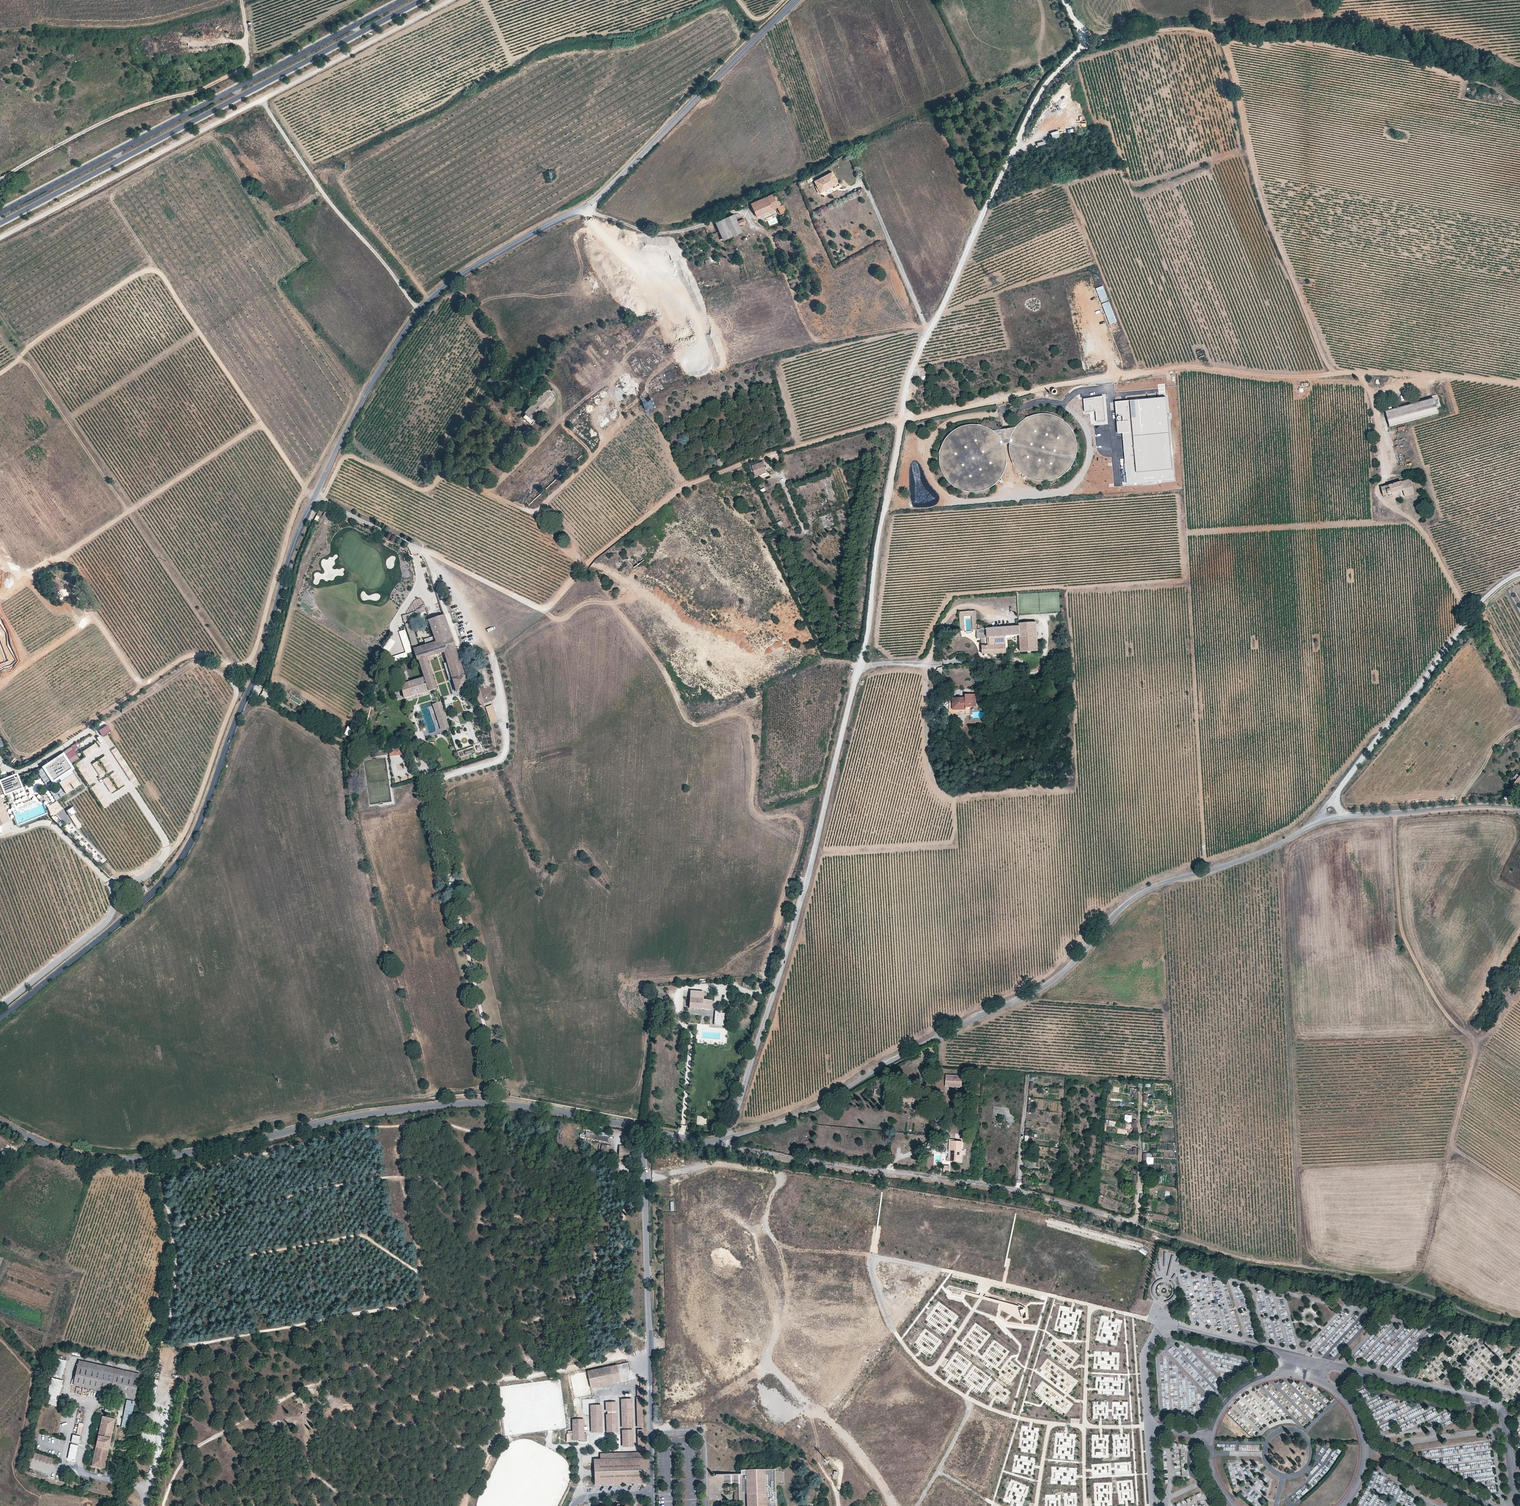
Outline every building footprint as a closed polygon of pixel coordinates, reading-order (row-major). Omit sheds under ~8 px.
[(838,184),(832,172),(814,181),(820,193),(838,184)] [(757,216),(777,207),(779,207),(779,206),(782,205),(777,192),(751,203),(757,216)] [(781,214),(787,211),(784,204),(782,205),(779,206),(779,207),(777,207),(781,214)] [(725,218),(732,235),(742,231),(734,214),(725,218)] [(724,239),(732,235),(725,218),(716,222),(721,235),(724,239)] [(547,407),(556,398),(555,397),(555,396),(554,396),(554,395),(554,394),(553,393),(553,392),(552,391),(551,390),(550,390),(549,389),(547,389),(546,389),(530,406),(525,411),(535,420),(540,415),(537,413),(541,408),(544,410),(547,407)] [(1106,422),(1104,398),(1084,400),(1085,413),(1097,412),(1098,422),(1106,422)] [(1174,480),(1168,398),(1117,402),(1120,434),(1124,434),(1127,484),(1174,480)] [(1434,398),(1385,412),(1389,426),(1437,413),(1434,398)] [(1037,417),(1032,419),(1027,421),(1023,424),(1019,428),(1016,432),(1012,441),(1012,443),(1011,446),(1011,451),(1011,456),(1013,461),(1015,466),(1018,471),(1021,475),(1026,478),(1030,480),(1035,482),(1040,483),(1046,484),(1051,483),(1056,482),(1061,479),(1065,476),(1069,473),(1073,469),(1075,464),(1077,459),(1078,454),(1078,449),(1077,443),(1076,438),(1074,433),(1071,429),(1067,425),(1063,422),(1058,419),(1053,418),(1048,417),(1043,417),(1037,417)] [(975,427),(969,428),(964,429),(959,431),(955,434),(951,437),(947,441),(944,445),(942,450),(941,455),(941,461),(941,466),(942,471),(944,476),(947,480),(950,484),(954,488),(959,491),(964,493),(969,494),(974,495),(979,494),(984,493),(989,491),(994,488),(998,485),(1001,481),(1004,477),(1006,472),(1008,467),(1008,462),(1008,456),(1007,451),(1005,446),(1004,445),(1001,441),(998,437),(995,434),(994,434),(990,431),(985,429),(980,428),(975,427)] [(998,437),(1001,441),(1004,445),(1005,446),(1011,446),(1012,443),(1012,441),(1016,432),(1017,430),(994,434),(995,434),(998,437)] [(768,473),(764,463),(753,467),(757,477),(768,473)] [(1381,486),(1384,495),(1405,490),(1406,496),(1415,493),(1410,478),(1381,486)] [(831,500),(836,498),(829,479),(824,481),(831,500)] [(977,629),(976,622),(976,610),(959,611),(960,621),(957,622),(958,628),(958,630),(965,630),(964,616),(972,615),(973,630),(977,629),(976,629),(977,629)] [(414,652),(416,659),(417,661),(419,660),(424,677),(429,691),(436,689),(430,670),(427,660),(426,658),(434,656),(444,652),(458,692),(464,682),(465,675),(460,660),(444,615),(429,621),(434,637),(436,642),(426,645),(420,647),(413,649),(414,652)] [(1037,621),(1019,622),(1019,625),(1020,625),(1020,635),(1019,635),(1020,652),(1038,650),(1038,638),(1037,633),(1037,621)] [(413,649),(420,647),(413,625),(406,627),(413,649)] [(987,628),(977,629),(976,629),(977,629),(977,638),(981,638),(981,642),(985,642),(985,645),(982,645),(982,654),(990,653),(996,653),(1006,653),(1006,636),(1014,635),(1014,639),(1013,640),(1014,652),(1020,652),(1019,635),(1020,635),(1020,625),(1019,625),(987,628)] [(405,673),(397,675),(400,685),(409,682),(405,673)] [(400,685),(404,699),(407,698),(429,691),(424,677),(409,682),(400,685)] [(976,706),(975,694),(965,694),(965,697),(953,698),(953,709),(966,709),(966,707),(976,706)] [(441,701),(432,704),(441,730),(449,727),(441,701)] [(493,704),(485,707),(490,722),(498,720),(493,704)] [(109,735),(104,738),(110,748),(115,745),(109,735)] [(83,752),(87,757),(100,748),(96,743),(83,752)] [(117,747),(112,750),(131,782),(136,779),(117,747)] [(64,752),(41,766),(52,783),(74,768),(64,752)] [(105,756),(100,759),(109,773),(114,769),(105,756)] [(100,778),(106,775),(98,761),(93,763),(100,778)] [(88,785),(93,783),(86,768),(82,771),(88,785)] [(0,778),(0,785),(3,794),(20,787),(14,772),(0,778)] [(115,772),(110,775),(119,788),(124,785),(115,772)] [(73,774),(59,782),(67,793),(80,785),(73,774)] [(1508,793),(1512,795),(1519,786),(1519,776),(1515,782),(1508,793)] [(108,777),(103,780),(112,793),(117,790),(108,777)] [(104,809),(110,805),(97,785),(91,788),(104,809)] [(0,803),(0,824),(15,818),(9,800),(2,803),(0,803)] [(58,813),(64,825),(71,822),(65,810),(58,813)] [(66,826),(72,832),(76,829),(70,822),(66,826)] [(690,991),(690,999),(703,1000),(704,992),(690,991)] [(690,1008),(702,1009),(707,1009),(708,1000),(703,1000),(690,999),(689,1008),(690,1008)] [(714,1010),(713,1024),(725,1025),(725,1011),(714,1010)] [(963,1075),(947,1075),(947,1086),(962,1087),(963,1075)] [(921,1092),(904,1089),(903,1099),(920,1102),(921,1092)] [(608,1142),(609,1137),(586,1133),(585,1138),(608,1142)] [(963,1141),(952,1140),(951,1160),(962,1161),(962,1153),(965,1153),(965,1150),(962,1150),(963,1141)] [(612,1146),(602,1144),(600,1156),(610,1158),(612,1146)] [(619,1145),(619,1158),(633,1158),(634,1147),(624,1146),(624,1145),(619,1145)] [(1139,1252),(1145,1256),(1150,1249),(1143,1245),(1139,1252)] [(1057,1314),(1054,1331),(1071,1334),(1072,1330),(1076,1331),(1081,1310),(1060,1306),(1058,1315),(1057,1314)] [(1112,1370),(1114,1359),(1100,1356),(1097,1367),(1112,1370)] [(52,1375),(62,1378),(66,1360),(56,1357),(52,1375)] [(116,1368),(79,1360),(78,1365),(115,1373),(116,1368)] [(1399,1370),(1403,1365),(1399,1361),(1395,1367),(1399,1370)] [(115,1373),(78,1365),(74,1385),(110,1393),(115,1373)] [(590,1387),(620,1381),(617,1365),(587,1370),(590,1387)] [(116,1368),(115,1373),(139,1379),(140,1374),(116,1368)] [(139,1379),(115,1373),(110,1393),(135,1398),(139,1379)] [(1103,1394),(1124,1395),(1125,1378),(1120,1377),(1120,1383),(1117,1382),(1117,1377),(1101,1376),(1100,1388),(1103,1388),(1103,1394)] [(52,1378),(50,1385),(62,1388),(64,1381),(52,1378)] [(1001,1404),(1010,1393),(996,1381),(987,1393),(1001,1404)] [(62,1388),(50,1385),(47,1396),(59,1399),(62,1388)] [(607,1387),(594,1388),(594,1397),(607,1396),(607,1387)] [(57,1407),(59,1399),(47,1396),(45,1404),(57,1407)] [(632,1428),(631,1398),(622,1399),(623,1428),(632,1428)] [(127,1399),(121,1426),(128,1428),(134,1400),(127,1399)] [(615,1401),(606,1402),(606,1411),(616,1411),(615,1401)] [(1093,1401),(1093,1419),(1098,1419),(1098,1415),(1104,1415),(1104,1419),(1108,1419),(1108,1401),(1093,1401)] [(1127,1419),(1128,1401),(1112,1401),(1112,1409),(1110,1409),(1110,1419),(1127,1419)] [(602,1431),(601,1404),(589,1405),(590,1432),(602,1431)] [(616,1413),(607,1414),(607,1432),(616,1432),(616,1413)] [(115,1419),(103,1417),(92,1466),(104,1468),(115,1419)] [(584,1433),(584,1418),(572,1418),(572,1433),(569,1433),(570,1441),(577,1441),(577,1440),(580,1440),(580,1441),(587,1441),(587,1433),(584,1433)] [(632,1429),(623,1430),(623,1447),(632,1446),(632,1429)] [(72,1434),(70,1443),(78,1445),(80,1435),(72,1434)] [(1092,1457),(1107,1458),(1107,1434),(1105,1434),(1105,1439),(1098,1439),(1098,1434),(1092,1434),(1092,1457)] [(1114,1439),(1115,1456),(1126,1456),(1126,1446),(1129,1446),(1129,1438),(1114,1439)] [(1314,1472),(1317,1468),(1319,1471),(1316,1475),(1323,1476),(1342,1450),(1336,1446),(1329,1456),(1331,1449),(1324,1448),(1322,1447),(1317,1454),(1324,1455),(1319,1461),(1320,1457),(1316,1456),(1315,1462),(1317,1463),(1315,1466),(1314,1467),(1311,1472),(1314,1472)] [(1424,1457),(1452,1456),(1452,1448),(1424,1450),(1424,1457)] [(55,1459),(34,1453),(33,1457),(54,1463),(55,1459)] [(645,1483),(644,1457),(643,1457),(600,1459),(594,1459),(595,1485),(645,1483)] [(1116,1465),(1116,1475),(1128,1475),(1128,1465),(1116,1465)] [(740,1470),(740,1474),(746,1473),(747,1485),(747,1499),(747,1501),(747,1505),(776,1505),(775,1469),(758,1470),(758,1472),(752,1472),(752,1470),(740,1470)] [(1117,1480),(1119,1504),(1134,1503),(1133,1480),(1117,1480)] [(1095,1505),(1103,1505),(1113,1505),(1112,1482),(1094,1483),(1095,1505)] [(747,1499),(747,1485),(746,1485),(746,1483),(738,1483),(739,1501),(741,1501),(741,1499),(747,1499)] [(1014,1483),(1012,1489),(1023,1493),(1025,1487),(1014,1483)] [(1011,1491),(1008,1496),(1020,1501),(1022,1495),(1011,1491)]
